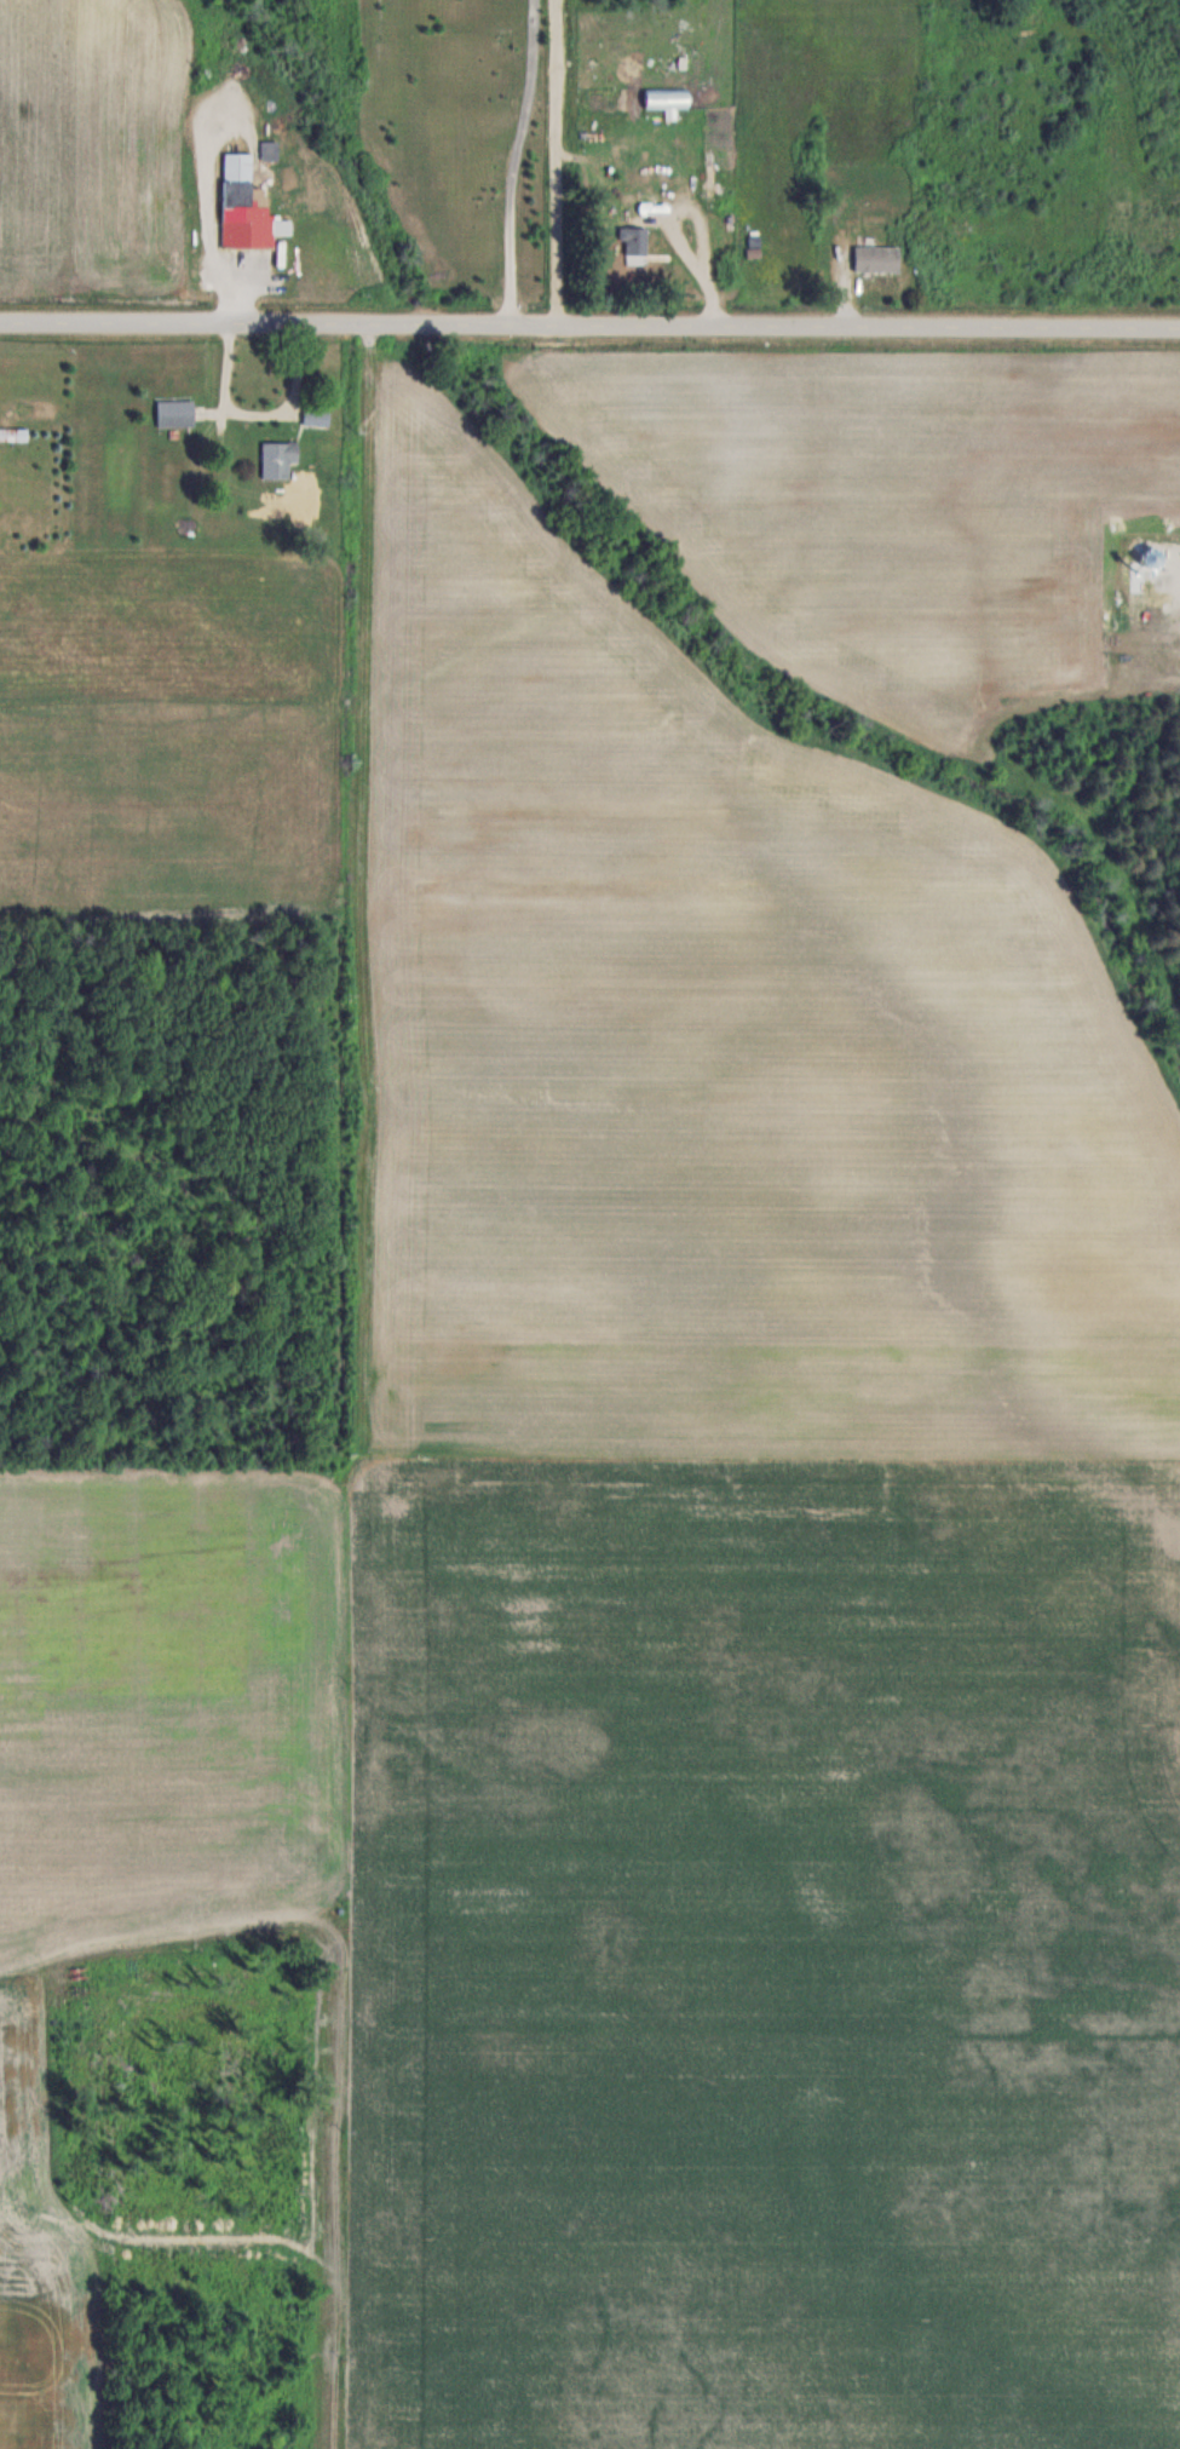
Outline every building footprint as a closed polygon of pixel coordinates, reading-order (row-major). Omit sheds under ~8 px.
[(666,108),(666,118),(677,118),(677,108),(689,108),(689,89),(646,89),(646,108),(666,108)] [(252,152),(223,152),(222,248),(273,248),(273,233),(292,233),(292,218),(266,218),(267,188),(252,188),(252,152)] [(646,228),(622,228),(622,256),(646,256),(646,228)] [(898,247),(854,247),(854,272),(899,271),(898,247)] [(194,428),(194,400),(158,400),(158,428),(194,428)] [(28,429),(0,429),(0,441),(28,441),(28,429)] [(263,480),(289,480),(289,464),(298,464),(298,443),(263,443),(263,480)]
